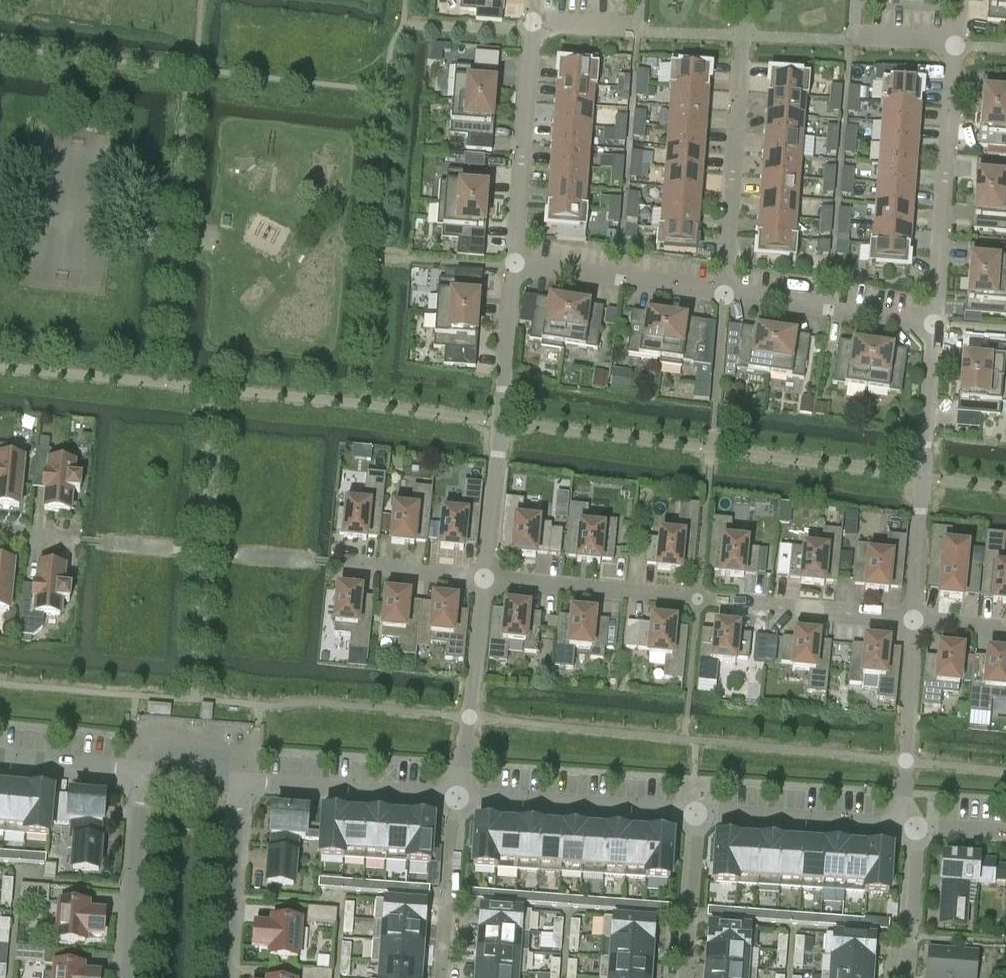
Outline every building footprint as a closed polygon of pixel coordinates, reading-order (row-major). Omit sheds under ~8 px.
[(460,11),(477,13),(476,21),(502,23),(504,0),(461,0),(460,11)] [(992,3),(990,2),(988,22),(1005,23),(1005,0),(992,0),(992,3)] [(999,31),(989,31),(989,41),(999,41),(999,31)] [(456,67),(453,101),(493,105),(494,90),(497,90),(500,55),(475,53),(474,68),(456,67)] [(558,85),(598,88),(599,67),(598,67),(599,59),(563,56),(562,64),(559,64),(558,85)] [(669,87),(709,90),(711,69),(707,69),(708,60),(672,58),(672,66),(671,66),(669,87)] [(923,85),(910,84),(911,70),(876,69),(876,82),(883,83),(882,103),(922,106),(923,85)] [(638,85),(648,86),(649,73),(639,72),(638,85)] [(771,74),(769,95),(809,98),(811,77),(771,74)] [(620,77),(619,90),(629,90),(630,77),(620,77)] [(1005,115),(1005,80),(984,78),(982,98),(985,98),(984,113),(1005,115)] [(598,88),(558,85),(556,105),(593,108),(595,89),(598,89),(598,88)] [(648,86),(638,85),(637,98),(647,99),(648,86)] [(832,86),(831,100),(841,100),(842,87),(832,86)] [(709,90),(669,87),(669,88),(672,89),(671,108),(708,111),(709,90)] [(849,101),(860,101),(861,88),(850,88),(849,101)] [(629,90),(619,90),(618,103),(628,103),(629,90)] [(769,95),(768,115),(805,118),(806,99),(809,99),(809,98),(769,95)] [(841,100),(831,100),(830,112),(840,113),(841,100)] [(453,101),(450,136),(468,137),(467,150),(492,152),(493,139),(495,120),(492,119),(493,105),(453,101)] [(860,101),(849,101),(848,114),(859,114),(860,101)] [(922,106),(882,103),(882,104),(884,105),(883,124),(920,127),(922,106)] [(556,105),(555,126),(592,128),(593,108),(556,105)] [(671,108),(669,128),(706,131),(708,111),(671,108)] [(636,112),(635,125),(645,126),(646,113),(636,112)] [(984,113),(983,128),(980,128),(978,147),(1005,149),(1005,115),(984,113)] [(805,118),(768,115),(766,136),(803,138),(805,118)] [(617,117),(616,130),(626,131),(627,118),(617,117)] [(920,127),(883,124),(881,144),(918,147),(920,127)] [(645,126),(635,125),(634,138),(644,139),(645,126)] [(592,128),(555,126),(553,146),(590,149),(592,128)] [(829,127),(828,140),(838,141),(839,128),(829,127)] [(669,128),(668,149),(705,151),(706,131),(669,128)] [(847,128),(846,141),(857,142),(858,129),(847,128)] [(626,131),(616,130),(615,143),(625,144),(626,131)] [(766,136),(764,156),(802,159),(803,138),(766,136)] [(838,141),(828,140),(827,153),(837,154),(838,141)] [(857,142),(846,141),(845,154),(856,155),(857,142)] [(918,147),(881,144),(880,164),(917,167),(918,147)] [(590,149),(553,146),(551,166),(589,169),(590,149)] [(705,151),(668,149),(666,169),(703,172),(705,151)] [(633,153),(632,166),(642,167),(643,154),(633,153)] [(464,167),(483,169),(484,158),(465,156),(464,167)] [(764,156),(763,176),(800,179),(802,159),(764,156)] [(613,171),(623,172),(624,159),(614,158),(613,171)] [(1005,199),(1005,164),(977,162),(976,182),(979,182),(977,196),(1005,199)] [(877,164),(870,164),(869,201),(876,201),(877,164)] [(880,164),(878,185),(915,188),(917,167),(880,164)] [(589,169),(551,166),(550,187),(587,190),(589,169)] [(642,167),(632,166),(631,179),(641,180),(642,167)] [(825,181),(835,182),(836,169),(826,168),(825,181)] [(666,169),(664,189),(702,192),(703,172),(666,169)] [(844,169),(843,182),(854,183),(855,170),(844,169)] [(439,205),(485,209),(486,194),(489,194),(491,174),(448,171),(447,184),(441,183),(439,205)] [(623,172),(613,171),(612,184),(622,185),(623,172)] [(763,176),(761,197),(798,199),(800,179),(763,176)] [(835,182),(825,181),(824,194),(834,195),(835,182)] [(854,183),(843,182),(842,195),(853,196),(854,183)] [(915,188),(878,185),(877,205),(914,208),(915,188)] [(587,190),(550,187),(548,207),(588,210),(588,209),(586,209),(587,190)] [(702,192),(664,189),(663,210),(700,212),(702,192)] [(629,194),(628,207),(639,208),(640,195),(629,194)] [(977,196),(976,211),(974,211),(972,231),(1005,233),(1005,199),(977,196)] [(761,197),(760,217),(797,220),(798,199),(761,197)] [(610,212),(620,213),(621,200),(611,199),(610,212)] [(864,222),(872,223),(876,204),(868,203),(864,222)] [(485,209),(439,205),(437,227),(443,227),(442,240),(458,241),(467,242),(485,243),(487,224),(484,223),(485,209)] [(877,205),(875,225),(912,228),(914,208),(877,205)] [(588,210),(548,207),(547,228),(559,229),(558,239),(557,239),(557,240),(587,242),(587,241),(586,241),(586,231),(587,231),(588,210)] [(639,208),(628,207),(627,220),(638,221),(639,208)] [(822,222),(832,223),(833,209),(823,209),(822,222)] [(700,212),(663,210),(661,229),(659,229),(659,230),(698,233),(700,212)] [(841,210),(840,223),(850,224),(851,211),(841,210)] [(620,213),(610,212),(609,225),(619,226),(620,213)] [(760,217),(758,237),(798,240),(798,239),(795,239),(797,220),(760,217)] [(223,218),(222,225),(230,226),(231,219),(223,218)] [(832,223),(822,222),(821,235),(831,236),(832,223)] [(850,224),(840,223),(839,236),(849,237),(850,224)] [(912,228),(875,225),(873,245),(871,244),(871,246),(910,249),(912,228)] [(627,227),(626,240),(637,241),(638,228),(627,227)] [(698,233),(659,230),(657,251),(697,254),(698,233)] [(798,240),(758,237),(757,258),(796,262),(798,240)] [(467,242),(466,258),(484,259),(485,243),(467,242)] [(820,242),(819,255),(830,256),(831,243),(820,242)] [(838,243),(837,256),(848,257),(849,244),(838,243)] [(910,249),(871,246),(869,267),(909,270),(910,249)] [(971,246),(969,265),(972,265),(971,280),(1005,283),(1005,248),(971,246)] [(439,280),(437,314),(477,318),(478,303),(481,303),(483,273),(457,271),(456,281),(439,280)] [(971,280),(970,295),(967,295),(966,314),(981,316),(1005,318),(1005,283),(971,280)] [(564,346),(570,306),(555,304),(556,301),(536,298),(523,297),(520,325),(532,326),(530,341),(542,343),(541,349),(564,352),(565,346),(564,346)] [(585,308),(570,306),(564,346),(565,346),(598,351),(604,308),(585,306),(585,308)] [(660,366),(667,320),(652,318),(653,315),(633,312),(627,355),(660,360),(659,366),(660,366)] [(477,318),(437,314),(434,349),(445,350),(444,366),(476,369),(479,333),(476,332),(477,318)] [(966,314),(965,323),(981,324),(981,316),(966,314)] [(667,320),(660,366),(682,369),(683,363),(714,368),(716,324),(682,320),(682,322),(667,320)] [(727,326),(723,369),(770,376),(776,336),(761,334),(762,331),(727,326)] [(776,336),(770,376),(804,381),(811,338),(791,335),(791,338),(776,336)] [(868,390),(873,350),(859,348),(859,345),(840,342),(833,385),(868,390)] [(1005,383),(1005,382),(1004,382),(1005,349),(1005,348),(963,345),(962,364),(964,365),(963,379),(1005,383)] [(888,352),(873,350),(868,390),(902,395),(908,352),(888,349),(888,352)] [(610,391),(630,394),(632,376),(613,373),(610,391)] [(605,390),(607,377),(595,376),(593,388),(605,390)] [(963,379),(962,394),(959,394),(958,414),(1001,417),(1002,404),(1005,405),(1005,383),(963,379)] [(733,403),(735,395),(727,394),(726,402),(733,403)] [(802,401),(800,412),(811,414),(813,402),(802,401)] [(816,404),(815,414),(826,416),(828,406),(816,404)] [(19,508),(24,460),(19,460),(20,448),(0,446),(0,506),(19,508)] [(37,449),(34,477),(36,477),(36,476),(46,477),(44,490),(47,490),(45,511),(70,513),(72,493),(80,493),(82,480),(74,479),(75,465),(51,463),(52,451),(37,449)] [(339,510),(336,534),(344,535),(344,540),(367,542),(367,537),(380,538),(386,475),(374,473),(374,474),(367,473),(365,497),(348,495),(347,511),(339,510)] [(394,509),(391,544),(414,547),(415,542),(428,543),(434,479),(432,479),(432,489),(414,487),(412,502),(396,500),(395,509),(394,509)] [(444,514),(441,549),(464,551),(465,542),(476,543),(476,548),(477,548),(483,484),(464,482),(462,506),(445,505),(444,514)] [(507,486),(500,550),(513,552),(513,556),(536,559),(536,554),(561,556),(563,531),(539,528),(540,514),(523,513),(525,500),(507,498),(508,486),(507,486)] [(569,520),(565,557),(578,558),(578,563),(600,566),(601,561),(614,562),(618,522),(604,521),(603,530),(587,529),(589,507),(571,505),(573,493),(571,493),(570,511),(569,520)] [(647,539),(645,564),(658,566),(658,570),(680,573),(681,568),(694,569),(700,505),(681,503),(678,537),(661,535),(660,540),(647,539)] [(782,503),(780,523),(790,524),(792,504),(782,503)] [(714,507),(708,570),(721,572),(721,577),(744,579),(744,574),(757,575),(758,566),(760,550),(747,548),(747,543),(731,542),(733,520),(714,519),(716,507),(714,507)] [(570,511),(557,509),(556,519),(569,520),(570,511)] [(845,513),(845,521),(857,521),(858,513),(845,513)] [(805,549),(804,554),(779,551),(777,577),(802,580),(801,584),(824,586),(824,582),(838,583),(839,569),(840,554),(844,519),(843,519),(841,531),(823,529),(821,551),(805,549)] [(857,545),(853,585),(866,586),(866,591),(888,593),(889,588),(902,589),(908,526),(907,525),(906,537),(888,536),(887,548),(857,545)] [(933,528),(927,592),(928,592),(929,587),(941,588),(940,598),(963,600),(963,595),(966,566),(982,567),(983,567),(985,550),(951,546),(953,530),(933,528)] [(981,597),(994,598),(993,603),(1005,604),(1005,560),(1004,559),(1005,535),(987,533),(985,550),(983,567),(981,597)] [(851,571),(852,555),(840,554),(839,569),(851,571)] [(10,612),(14,564),(0,563),(0,611),(10,612)] [(23,597),(19,636),(33,637),(43,629),(44,616),(60,617),(62,603),(70,604),(71,590),(63,589),(65,569),(40,566),(38,587),(35,586),(34,598),(23,597)] [(966,566),(963,595),(979,597),(982,567),(966,566)] [(335,625),(335,634),(351,636),(349,651),(367,652),(366,662),(368,662),(374,598),(361,597),(362,592),(339,590),(335,625)] [(383,630),(382,639),(399,641),(398,655),(416,657),(415,667),(416,667),(422,603),(409,602),(409,597),(387,594),(383,630)] [(431,634),(430,644),(447,645),(445,660),(463,661),(462,671),(464,671),(470,607),(468,607),(468,612),(456,611),(457,601),(434,599),(431,634)] [(493,610),(486,673),(487,674),(488,662),(506,664),(509,642),(524,644),(523,653),(537,655),(542,615),(529,613),(529,609),(506,606),(506,611),(493,610)] [(559,617),(553,680),(554,681),(555,669),(573,670),(574,659),(604,661),(605,651),(608,621),(595,620),(595,615),(572,613),(572,618),(559,617)] [(628,623),(625,649),(650,651),(649,656),(666,657),(664,679),(682,681),(681,693),(682,693),(688,629),(675,627),(676,623),(653,620),(652,625),(628,623)] [(703,630),(696,694),(698,694),(699,682),(717,684),(719,662),(735,664),(736,659),(749,661),(752,635),(738,634),(739,629),(716,627),(716,631),(703,630)] [(783,638),(780,664),(793,665),(793,670),(810,671),(808,693),(826,694),(824,706),(826,706),(832,643),(819,641),(819,637),(796,634),(796,639),(783,638)] [(852,645),(848,685),(863,686),(862,689),(878,690),(877,700),(895,701),(894,713),(895,713),(901,650),(888,648),(889,644),(866,641),(865,646),(852,645)] [(756,644),(755,660),(773,661),(774,645),(756,644)] [(926,652),(920,716),(921,716),(922,707),(940,708),(942,694),(959,695),(963,651),(940,649),(939,658),(927,657),(928,652),(926,652)] [(969,721),(970,721),(971,711),(989,713),(990,698),(1005,700),(1005,655),(988,653),(988,658),(975,657),(974,666),(972,684),(969,721)] [(974,666),(966,665),(964,683),(972,684),(974,666)] [(202,705),(200,720),(212,721),(213,706),(202,705)] [(0,789),(0,834),(5,834),(9,790),(0,789)] [(9,790),(5,834),(26,836),(31,791),(30,791),(30,792),(9,790)] [(31,791),(26,836),(49,838),(53,796),(53,793),(31,791)] [(89,799),(53,796),(51,823),(68,825),(69,823),(81,824),(79,841),(76,840),(73,870),(99,872),(101,842),(99,842),(101,825),(103,826),(105,800),(102,800),(103,795),(89,794),(89,799)] [(270,854),(268,884),(294,886),(296,856),(292,856),(294,839),(306,840),(308,814),(290,813),(290,809),(276,808),(276,812),(274,812),(272,838),(273,838),(272,855),(270,854)] [(343,860),(346,815),(324,813),(321,858),(343,860)] [(368,816),(346,815),(343,860),(365,861),(368,816)] [(389,817),(368,816),(365,861),(386,862),(389,817)] [(411,819),(389,817),(386,862),(408,864),(411,819)] [(433,820),(411,819),(408,864),(430,865),(432,837),(437,837),(438,825),(433,824),(433,820)] [(496,870),(499,825),(477,823),(477,827),(472,827),(471,840),(476,840),(474,868),(496,870)] [(521,826),(499,825),(496,870),(518,871),(521,826)] [(542,827),(521,826),(518,871),(539,872),(542,827)] [(564,829),(542,827),(539,872),(561,874),(564,829)] [(564,829),(561,874),(582,875),(585,830),(564,829)] [(607,832),(585,830),(582,875),(604,877),(607,832)] [(607,832),(604,877),(626,878),(629,833),(607,832)] [(629,833),(626,878),(647,879),(650,835),(629,833)] [(672,836),(650,835),(647,879),(669,881),(671,853),(676,853),(677,840),(672,840),(672,836)] [(737,885),(740,840),(717,839),(717,843),(712,842),(711,855),(716,856),(714,884),(737,885)] [(761,842),(740,840),(737,885),(758,887),(761,842)] [(783,843),(761,842),(758,887),(780,888),(783,843)] [(804,845),(783,843),(780,888),(801,890),(804,845)] [(826,846),(804,845),(801,890),(823,891),(826,846)] [(826,846),(823,891),(845,893),(848,848),(826,846)] [(848,848),(845,893),(866,894),(869,849),(848,848)] [(891,850),(869,849),(866,894),(888,895),(890,867),(895,868),(896,855),(891,854),(891,850)] [(25,854),(3,853),(2,862),(24,864),(25,854)] [(941,924),(965,926),(967,902),(963,902),(964,885),(976,886),(977,884),(993,885),(1005,886),(1005,864),(994,863),(978,862),(978,860),(960,858),(961,854),(947,853),(947,857),(944,857),(942,883),(944,883),(941,924)] [(25,854),(24,864),(45,865),(46,856),(25,854)] [(57,866),(45,865),(44,879),(56,880),(57,866)] [(341,890),(342,881),(319,879),(319,889),(341,890)] [(4,881),(3,893),(13,893),(14,881),(4,881)] [(363,882),(342,881),(341,890),(363,892),(363,882)] [(385,884),(363,882),(363,892),(384,893),(385,884)] [(385,884),(384,893),(406,895),(406,885),(385,884)] [(406,885),(406,895),(430,897),(430,887),(406,885)] [(22,886),(21,901),(50,903),(51,888),(22,886)] [(494,901),(495,892),(468,890),(467,899),(494,901)] [(495,892),(494,901),(516,903),(516,894),(495,892)] [(13,893),(3,893),(2,905),(12,906),(13,893)] [(538,895),(516,894),(516,903),(537,905),(538,895)] [(538,895),(537,905),(559,906),(559,897),(538,895)] [(581,899),(559,897),(559,906),(580,908),(581,899)] [(581,899),(580,908),(602,910),(602,900),(581,899)] [(624,902),(602,900),(602,910),(623,911),(624,902)] [(384,923),(424,926),(426,904),(376,901),(374,923),(384,923)] [(645,904),(624,902),(623,911),(645,913),(645,904)] [(345,904),(344,920),(353,920),(354,905),(345,904)] [(645,904),(645,913),(671,915),(672,906),(645,904)] [(61,905),(58,941),(85,943),(86,936),(103,938),(104,915),(88,914),(88,907),(61,905)] [(308,908),(307,923),(336,925),(337,910),(308,908)] [(734,920),(735,910),(708,908),(708,918),(734,920)] [(520,933),(520,934),(530,934),(532,912),(482,909),(480,930),(520,933)] [(757,912),(735,910),(734,920),(756,921),(757,912)] [(778,913),(757,912),(756,921),(778,923),(778,913)] [(800,915),(778,913),(778,923),(799,924),(800,915)] [(800,915),(799,924),(821,926),(821,917),(800,915)] [(821,917),(821,926),(842,928),(843,918),(821,917)] [(612,940),(653,943),(654,922),(604,918),(603,940),(612,941),(612,940)] [(843,918),(842,928),(864,929),(864,920),(843,918)] [(353,920),(344,920),(343,935),(352,935),(353,920)] [(554,920),(553,935),(562,936),(563,921),(554,920)] [(864,920),(864,929),(872,930),(873,921),(864,920)] [(256,927),(254,949),(271,951),(271,958),(298,960),(300,923),(274,921),(273,928),(256,927)] [(570,937),(579,937),(580,922),(571,921),(570,937)] [(882,921),(882,931),(889,931),(890,922),(882,921)] [(9,934),(10,923),(0,922),(0,933),(9,934)] [(384,923),(383,942),(383,943),(423,946),(424,926),(384,923)] [(710,926),(708,947),(749,950),(750,929),(710,926)] [(520,933),(480,930),(479,950),(519,953),(519,952),(520,934),(520,933)] [(0,933),(0,945),(8,946),(9,934),(0,933)] [(562,936),(553,935),(552,951),(561,951),(562,936)] [(833,956),(873,959),(875,938),(834,935),(833,956)] [(579,937),(570,937),(569,952),(578,953),(579,937)] [(778,952),(787,953),(788,938),(779,937),(778,952)] [(796,938),(795,953),(804,954),(805,939),(796,938)] [(612,940),(612,941),(611,959),(611,960),(651,963),(653,943),(612,940)] [(383,943),(383,942),(373,941),(371,963),(381,964),(381,963),(421,966),(423,946),(383,943)] [(342,945),(341,960),(350,961),(351,946),(342,945)] [(708,947),(707,967),(747,970),(747,969),(749,950),(708,947)] [(18,948),(17,963),(46,965),(47,950),(18,948)] [(479,950),(477,971),(517,974),(527,975),(529,953),(519,952),(519,953),(479,950)] [(928,977),(975,977),(977,955),(930,951),(928,977)] [(787,953),(778,952),(777,967),(786,968),(787,953)] [(804,954),(795,953),(794,969),(803,969),(804,954)] [(831,976),(831,977),(849,977),(872,977),(873,959),(833,956),(831,976)] [(611,959),(601,959),(600,977),(650,977),(651,963),(611,960),(611,959)] [(350,961),(341,960),(340,975),(349,976),(350,961)] [(550,976),(559,977),(560,961),(551,961),(550,976)] [(567,977),(576,977),(577,963),(568,962),(567,977)] [(380,977),(420,977),(421,966),(381,963),(381,964),(380,977)] [(44,977),(100,977),(83,976),(83,969),(56,966),(56,976),(44,975),(44,977)] [(706,977),(756,977),(757,970),(747,969),(747,970),(707,967),(706,977)] [(303,977),(332,977),(333,972),(303,970),(303,977)]
